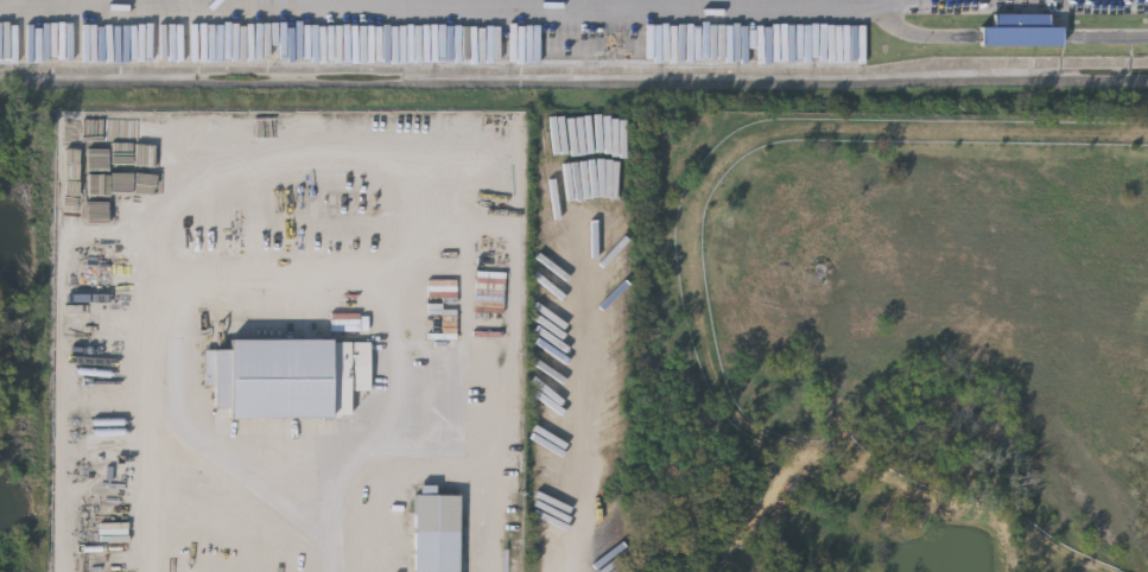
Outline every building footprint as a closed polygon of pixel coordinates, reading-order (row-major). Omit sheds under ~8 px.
[(1049,18),(994,18),(994,31),(982,31),(982,49),(1062,49),(1062,31),(1049,31),(1049,18)] [(87,157),(68,156),(67,177),(87,177),(87,157)] [(215,349),(215,347),(231,347),(231,336),(332,336),(332,341),(370,341),(370,390),(350,390),(350,414),(231,414),(231,405),(215,405),(215,387),(205,387),(205,349),(215,349)] [(459,496),(459,571),(415,571),(416,487),(435,487),(435,495),(459,496)]
